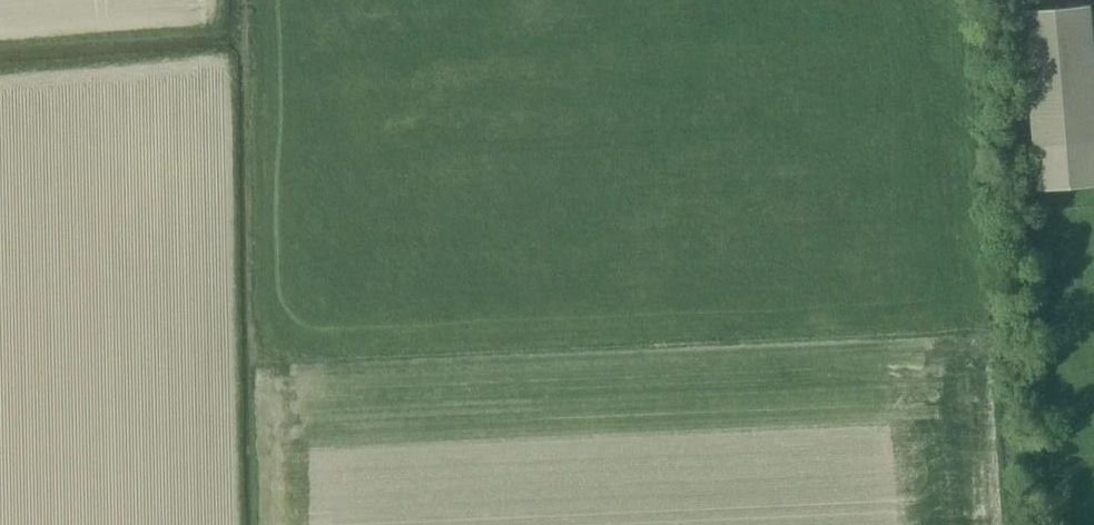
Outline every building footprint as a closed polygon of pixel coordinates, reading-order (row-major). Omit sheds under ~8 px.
[(1093,5),(1022,11),(1038,191),(1093,186),(1093,21),(1093,5)]
